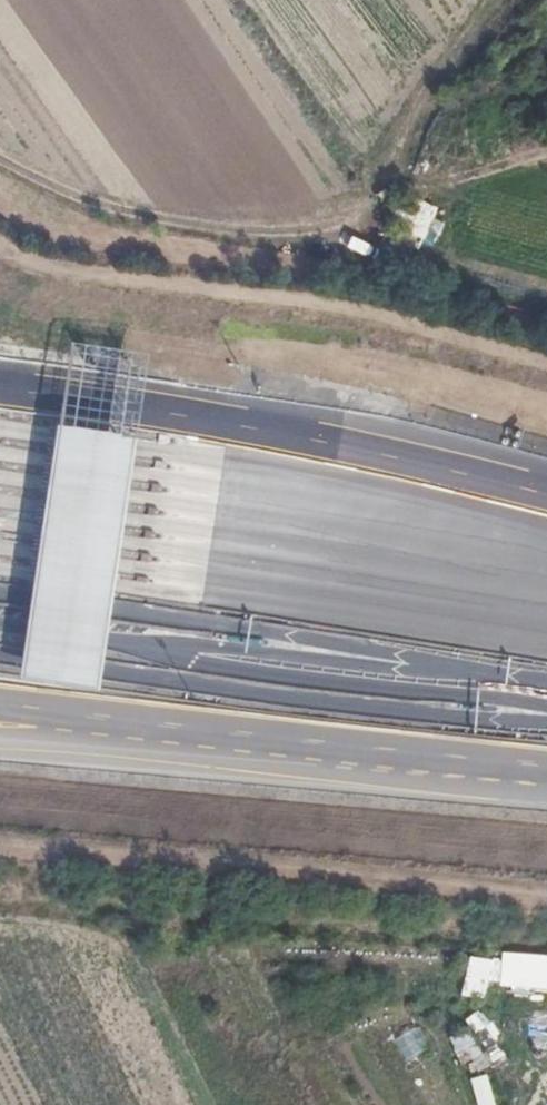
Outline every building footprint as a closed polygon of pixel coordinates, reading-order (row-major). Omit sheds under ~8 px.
[(416,200),(399,237),(429,250),(445,213),(416,200)]
